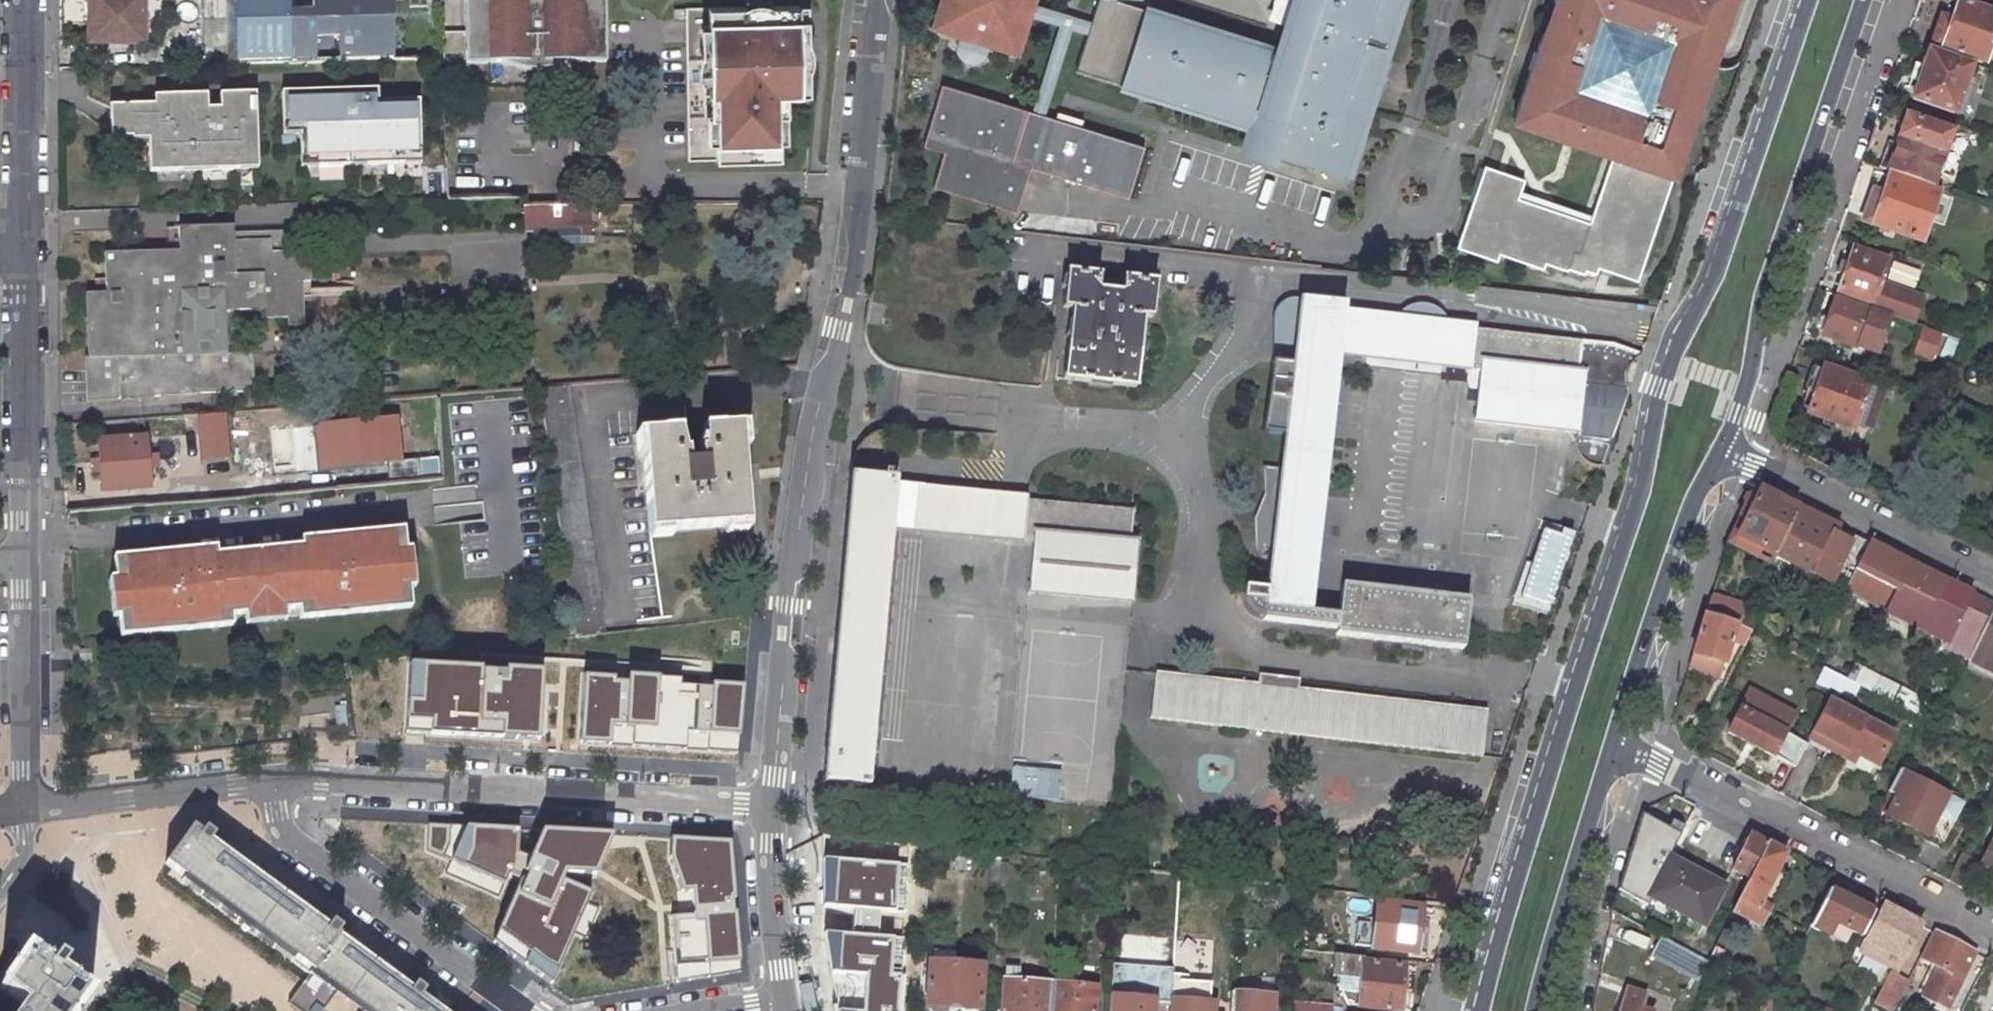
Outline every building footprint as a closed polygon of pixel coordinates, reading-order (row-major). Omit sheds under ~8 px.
[(145,42),(144,0),(89,0),(90,43),(115,43),(145,42)] [(239,61),(264,61),(293,61),(293,0),(238,0),(239,61)] [(393,0),(293,0),(294,58),(394,56),(393,0)] [(583,62),(584,51),(607,50),(606,0),(542,0),(541,3),(538,1),(537,1),(534,1),(532,1),(530,2),(529,3),(527,4),(527,0),(485,0),(482,4),(464,4),(464,31),(442,32),(442,55),(444,90),(490,89),(489,63),(583,62)] [(929,23),(958,32),(956,40),(955,41),(955,42),(955,43),(955,44),(955,45),(955,46),(955,47),(955,48),(956,49),(956,50),(956,51),(957,52),(957,53),(958,53),(958,54),(959,55),(960,56),(961,57),(962,57),(962,58),(963,58),(964,59),(965,59),(966,59),(967,59),(968,60),(969,60),(970,60),(971,60),(972,60),(973,60),(973,59),(974,59),(975,59),(976,59),(977,58),(978,58),(979,57),(980,56),(981,55),(982,55),(982,54),(983,53),(983,52),(984,51),(984,50),(984,49),(985,49),(985,48),(987,41),(1017,50),(1029,12),(1032,1),(1033,0),(936,0),(929,23)] [(1090,19),(1087,30),(1075,67),(1257,125),(1261,111),(1267,113),(1267,115),(1267,116),(1267,118),(1268,119),(1269,120),(1271,120),(1272,121),(1274,120),(1275,120),(1277,119),(1277,118),(1278,117),(1284,118),(1275,148),(1306,158),(1307,153),(1315,155),(1313,161),(1352,173),(1404,0),(1296,0),(1280,50),(1122,0),(1096,0),(1090,19)] [(1732,0),(1554,0),(1553,4),(1558,6),(1550,29),(1545,27),(1513,124),(1604,154),(1615,155),(1673,175),(1677,176),(1688,142),(1675,137),(1680,122),(1688,125),(1690,118),(1691,117),(1691,116),(1691,115),(1691,114),(1691,113),(1690,113),(1690,112),(1690,111),(1689,111),(1689,110),(1688,110),(1688,109),(1687,109),(1687,108),(1686,108),(1685,108),(1684,108),(1684,107),(1683,107),(1685,100),(1698,104),(1732,0)] [(1951,0),(1942,26),(1933,23),(1925,44),(1978,62),(1992,19),(1992,16),(1951,0)] [(1087,30),(1090,19),(1032,1),(1029,12),(1059,21),(1031,108),(941,80),(922,141),(942,147),(931,182),(1015,208),(1029,164),(1127,195),(1143,144),(1043,112),(1071,25),(1087,30)] [(686,19),(688,159),(780,157),(780,142),(779,115),(787,114),(787,110),(787,94),(800,94),(799,6),(674,8),(674,20),(686,19)] [(808,6),(799,6),(800,94),(810,94),(808,6)] [(1963,69),(1923,54),(1906,100),(1947,115),(1963,69)] [(302,167),(422,163),(420,100),(379,101),(378,89),(282,92),(284,134),(301,134),(302,167)] [(150,172),(259,168),(256,93),(220,94),(221,108),(208,109),(208,94),(155,96),(155,104),(111,106),(112,138),(149,136),(150,172)] [(787,114),(779,115),(780,142),(788,142),(788,132),(787,114)] [(1945,132),(1900,116),(1892,137),(1906,142),(1903,148),(1890,143),(1883,140),(1878,155),(1873,168),(1926,187),(1929,177),(1945,132)] [(1688,142),(1693,126),(1688,125),(1680,122),(1675,137),(1688,142)] [(1906,142),(1892,137),(1890,143),(1903,148),(1906,142)] [(1526,180),(1484,166),(1456,247),(1497,260),(1499,254),(1543,269),(1545,262),(1582,275),(1584,268),(1595,272),(1597,267),(1637,280),(1673,175),(1615,155),(1592,222),(1520,198),(1526,180)] [(1931,195),(1883,179),(1874,203),(1864,200),(1857,220),(1914,241),(1931,195)] [(593,204),(522,204),(522,229),(593,229),(593,204)] [(225,354),(224,312),(259,311),(260,320),(286,319),(286,326),(304,325),(303,298),(295,298),(296,284),(311,283),(311,254),(289,253),(288,233),(252,234),(252,241),(238,241),(237,234),(237,227),(181,227),(181,250),(106,252),(107,291),(84,291),(87,355),(95,355),(95,370),(87,370),(83,371),(85,404),(164,398),(163,391),(191,390),(190,370),(184,371),(184,356),(195,356),(196,394),(254,393),(252,353),(225,354)] [(1833,291),(1867,303),(1866,308),(1884,315),(1906,323),(1914,298),(1874,284),(1882,261),(1847,249),(1843,263),(1834,260),(1830,271),(1839,274),(1833,291)] [(1091,271),(1058,267),(1054,303),(1062,304),(1054,375),(1127,383),(1135,312),(1143,313),(1147,277),(1115,273),(1114,280),(1090,277),(1091,271)] [(296,284),(295,298),(303,298),(311,297),(311,283),(296,284)] [(1866,308),(1831,296),(1817,338),(1851,350),(1852,346),(1871,353),(1884,315),(1866,308)] [(1272,360),(1293,363),(1300,298),(1296,297),(1284,300),(1279,305),(1276,312),(1272,360)] [(1284,434),(1280,467),(1262,465),(1263,492),(1253,517),(1254,550),(1259,554),(1270,555),(1266,588),(1242,586),(1241,597),(1246,609),(1257,617),(1336,629),(1335,634),(1463,648),(1469,599),(1342,584),(1338,614),(1309,611),(1339,354),(1344,309),(1345,304),(1300,298),(1293,363),(1272,360),(1271,378),(1262,431),(1284,434)] [(1613,346),(1581,342),(1475,330),(1476,324),(1344,309),(1339,354),(1480,370),(1474,421),(1576,433),(1575,443),(1586,445),(1584,462),(1587,464),(1593,466),(1597,467),(1601,466),(1604,465),(1628,394),(1626,380),(1627,372),(1633,362),(1642,355),(1613,346)] [(1924,359),(1933,333),(1918,327),(1909,353),(1924,359)] [(87,355),(87,370),(95,370),(95,355),(87,355)] [(184,356),(184,371),(190,370),(191,390),(191,395),(196,394),(195,356),(184,356)] [(1863,383),(1818,367),(1817,367),(1810,365),(1804,380),(1800,379),(1796,391),(1807,395),(1801,414),(1846,430),(1863,383)] [(569,383),(539,387),(576,636),(606,632),(569,383)] [(1864,436),(1880,389),(1863,383),(1846,430),(1864,436)] [(195,418),(178,419),(179,434),(196,433),(195,418)] [(677,434),(640,437),(648,536),(747,528),(739,429),(702,432),(701,445),(697,445),(696,450),(700,450),(700,454),(697,454),(698,467),(685,468),(685,455),(682,455),(677,434)] [(146,437),(99,441),(103,490),(150,486),(146,437)] [(896,477),(851,473),(823,781),(867,785),(891,528),(895,483),(896,477)] [(1037,495),(895,483),(891,528),(1033,540),(1037,502),(1037,495)] [(1788,515),(1770,506),(1773,499),(1754,489),(1743,512),(1731,538),(1759,551),(1768,556),(1788,515)] [(1791,508),(1773,499),(1770,506),(1788,515),(1791,508)] [(1133,511),(1037,502),(1033,540),(1028,592),(1132,602),(1138,540),(1130,540),(1133,511)] [(1841,524),(1798,505),(1774,559),(1809,576),(1831,529),(1837,533),(1841,524)] [(1736,509),(1727,536),(1731,538),(1743,512),(1736,509)] [(1546,605),(1570,534),(1536,523),(1512,593),(1546,605)] [(118,615),(120,635),(231,624),(230,614),(245,612),(246,622),(285,618),(284,609),(299,607),(300,617),(410,605),(408,587),(414,586),(410,547),(404,547),(402,527),(301,538),(301,545),(217,553),(216,547),(112,558),(114,577),(109,577),(113,615),(118,615)] [(1832,585),(1853,541),(1837,533),(1831,529),(1809,576),(1832,585)] [(1756,560),(1759,551),(1731,538),(1727,546),(1728,546),(1756,560)] [(1910,559),(1870,540),(1844,591),(1884,612),(1910,559)] [(1948,578),(1910,559),(1884,612),(1883,614),(1921,633),(1948,578)] [(1948,578),(1921,633),(1943,645),(1942,648),(1968,661),(1992,608),(1992,600),(1948,578)] [(1705,613),(1739,624),(1748,604),(1712,593),(1705,613)] [(1968,661),(1967,662),(1992,675),(1992,608),(1968,661)] [(1689,655),(1725,666),(1732,642),(1739,624),(1705,613),(1702,613),(1689,655)] [(1732,642),(1744,648),(1752,631),(1739,624),(1732,642)] [(544,669),(408,665),(406,736),(541,740),(544,669)] [(744,680),(582,673),(579,745),(736,751),(744,680)] [(1487,711),(1155,673),(1150,718),(1482,756),(1487,711)] [(1794,767),(1807,743),(1787,733),(1797,712),(1748,686),(1725,733),(1794,767)] [(1807,740),(1854,765),(1858,757),(1878,768),(1897,732),(1829,697),(1807,740)] [(1058,798),(1059,767),(1010,765),(1008,796),(1058,798)] [(1884,787),(1870,812),(1919,837),(1916,841),(1933,851),(1956,807),(1939,797),(1891,772),(1884,787)] [(1668,853),(1680,834),(1642,814),(1619,890),(1647,906),(1650,900),(1644,897),(1668,853)] [(495,943),(551,984),(573,933),(586,938),(598,908),(587,903),(591,894),(563,881),(565,876),(597,876),(611,836),(541,831),(529,859),(516,854),(518,830),(427,823),(426,851),(451,861),(445,874),(470,885),(500,899),(509,877),(522,884),(495,943)] [(428,1004),(430,1002),(410,987),(408,990),(338,938),(340,935),(320,921),(318,923),(211,844),(213,842),(193,828),(166,864),(184,877),(182,881),(292,962),(294,959),(312,972),(310,975),(304,982),(300,987),(287,1002),(299,1010),(322,1010),(338,990),(363,1009),(362,1010),(437,1010),(428,1004)] [(1748,880),(1768,841),(1750,832),(1730,871),(1748,880)] [(1976,867),(1992,875),(1992,833),(1976,867)] [(730,843),(671,839),(670,855),(678,902),(691,901),(692,914),(665,915),(671,983),(740,971),(730,843)] [(1748,880),(1731,914),(1761,929),(1773,906),(1764,901),(1789,852),(1768,841),(1748,880)] [(1728,886),(1668,853),(1644,897),(1650,900),(1705,929),(1728,886)] [(1961,853),(1947,880),(1962,888),(1975,860),(1961,853)] [(908,867),(825,860),(826,907),(852,908),(852,934),(827,935),(834,973),(866,973),(863,1010),(903,1010),(905,939),(879,936),(880,911),(906,913),(908,867)] [(1810,931),(1834,941),(1835,938),(1847,943),(1851,935),(1861,939),(1875,908),(1831,887),(1810,931)] [(1422,907),(1377,901),(1372,948),(1417,952),(1425,954),(1428,932),(1419,931),(1422,907)] [(1884,902),(1857,953),(1898,974),(1925,923),(1884,902)] [(1364,944),(1366,924),(1351,922),(1349,942),(1364,944)] [(1919,960),(1935,968),(1921,997),(1949,1010),(1978,952),(1934,929),(1919,960)] [(1701,960),(1651,934),(1640,955),(1690,983),(1700,962),(1701,960)] [(34,947),(4,988),(30,1008),(28,1010),(89,1010),(101,995),(34,947)] [(933,961),(930,961),(927,1006),(979,1009),(982,964),(963,963),(964,952),(933,950),(933,961)] [(1368,957),(1356,956),(1355,968),(1362,968),(1362,962),(1368,962),(1368,957)] [(1362,962),(1362,968),(1358,1007),(1401,1010),(1407,1010),(1409,1010),(1411,990),(1402,990),(1404,966),(1368,962),(1362,962)] [(1113,963),(1110,1010),(1154,1010),(1154,1002),(1169,1003),(1170,999),(1172,968),(1113,963)] [(1906,980),(1884,969),(1869,1002),(1888,1010),(1892,1010),(1906,980)] [(1004,980),(1002,1010),(1049,1010),(1051,983),(1004,980)] [(1051,983),(1049,1010),(1095,1010),(1097,986),(1051,983)] [(1613,1010),(1633,1010),(1637,998),(1630,996),(1619,992),(1613,1010)] [(1231,993),(1230,1010),(1273,1010),(1274,996),(1231,993)] [(1633,1010),(1648,1010),(1650,1003),(1637,998),(1633,1010)] [(1170,999),(1169,1003),(1169,1010),(1213,1010),(1214,1002),(1170,999)]
